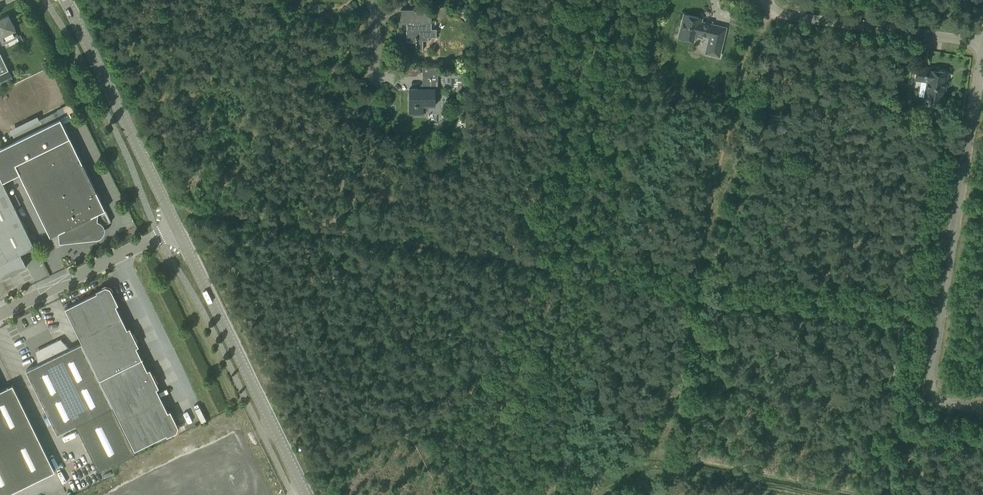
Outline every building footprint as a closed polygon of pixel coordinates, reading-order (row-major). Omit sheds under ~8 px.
[(406,21),(406,42),(417,42),(417,40),(428,40),(428,37),(436,37),(436,29),(431,29),(432,21),(434,21),(434,9),(401,9),(401,21),(406,21)] [(709,37),(705,53),(719,56),(726,27),(701,21),(702,18),(683,14),(678,37),(693,40),(695,34),(709,37)] [(15,30),(15,29),(8,15),(0,19),(0,38),(3,44),(18,36),(15,30)] [(8,70),(0,53),(0,74),(8,70)] [(927,81),(924,97),(941,99),(943,89),(945,89),(948,72),(938,70),(938,68),(917,65),(915,79),(927,81)] [(446,72),(446,85),(451,85),(451,77),(463,77),(463,73),(446,72)] [(438,89),(438,77),(422,77),(422,88),(409,88),(409,115),(423,115),(423,105),(435,106),(435,89),(438,89)] [(894,104),(883,103),(882,111),(893,113),(894,104)] [(42,126),(52,122),(61,118),(57,110),(39,119),(42,126)] [(0,148),(0,174),(3,180),(19,172),(56,248),(89,232),(90,233),(91,234),(92,235),(93,235),(94,236),(95,236),(96,236),(97,235),(98,235),(99,235),(100,234),(101,233),(101,232),(102,232),(102,231),(102,230),(102,228),(102,227),(102,226),(111,221),(69,136),(61,118),(0,148)] [(26,266),(20,253),(34,247),(30,238),(0,177),(0,278),(0,279),(26,266)] [(121,317),(116,305),(118,304),(111,290),(109,291),(108,289),(106,288),(104,290),(102,287),(96,290),(97,292),(65,308),(79,337),(121,317)] [(121,317),(79,337),(90,358),(134,336),(130,327),(127,328),(121,317)] [(142,358),(136,347),(138,345),(134,336),(90,358),(100,379),(142,358)] [(86,352),(81,343),(70,348),(65,343),(62,346),(57,340),(38,349),(40,357),(36,357),(38,364),(26,370),(31,379),(57,433),(76,424),(112,406),(86,352)] [(142,358),(100,379),(110,399),(154,378),(150,368),(147,370),(142,358)] [(162,400),(156,388),(159,387),(154,378),(110,399),(120,420),(162,400)] [(12,384),(0,390),(0,494),(4,494),(55,470),(12,384)] [(120,420),(135,450),(166,434),(167,436),(174,433),(172,430),(175,429),(176,427),(174,425),(177,423),(170,410),(168,411),(162,400),(120,420)] [(112,406),(76,424),(98,469),(135,452),(112,406)]
